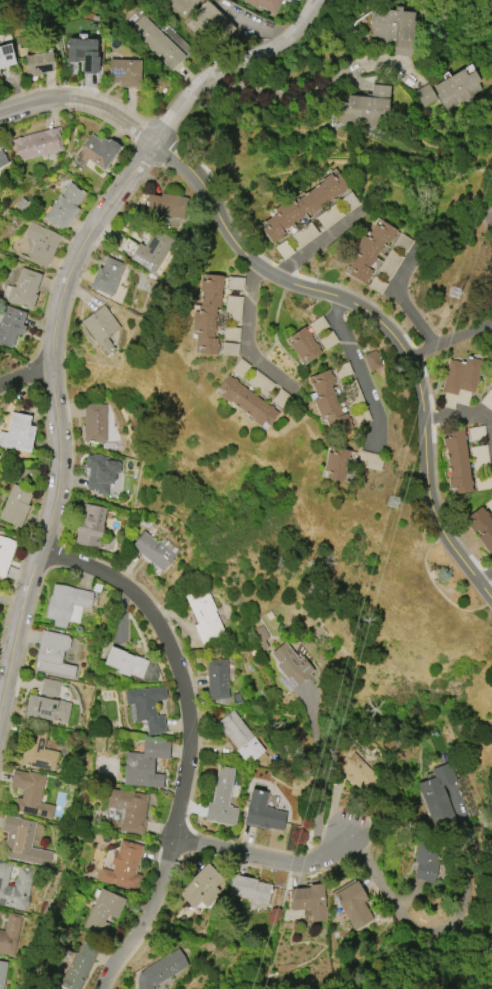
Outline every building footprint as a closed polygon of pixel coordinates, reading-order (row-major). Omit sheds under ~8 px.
[(167,4),(170,0),(200,0),(185,19),(167,4)] [(257,8),(242,0),(282,0),(275,14),(259,5),(257,8)] [(206,1),(230,24),(218,36),(210,28),(199,39),(185,25),(196,14),(195,13),(206,1)] [(412,56),(394,55),(396,39),(392,38),(391,43),(381,42),(381,37),(372,37),(372,28),(370,28),(371,15),(374,16),(375,4),(403,7),(403,11),(416,12),(415,22),(417,22),(416,28),(414,28),(412,56)] [(144,15),(186,56),(172,71),(130,29),(144,15)] [(65,37),(97,39),(96,56),(98,56),(98,74),(82,73),(82,62),(64,61),(65,37)] [(3,66),(0,67),(0,46),(11,43),(16,64),(4,67),(3,66)] [(25,56),(53,52),(55,71),(40,73),(41,76),(37,76),(38,80),(29,81),(25,56)] [(110,60),(141,60),(140,87),(119,87),(119,83),(109,83),(110,60)] [(433,87),(465,69),(480,96),(447,114),(438,99),(424,108),(415,92),(429,84),(435,96),(438,95),(433,87)] [(372,84),(390,86),(386,127),(347,123),(347,116),(343,116),(344,104),(347,104),(348,95),(371,98),(372,84)] [(63,149),(20,160),(19,157),(16,158),(14,152),(18,151),(15,142),(13,143),(12,140),(24,137),(24,136),(61,126),(61,130),(59,130),(63,149)] [(120,148),(105,170),(89,159),(87,162),(77,154),(83,145),(84,146),(93,134),(101,140),(103,137),(109,140),(120,148)] [(9,163),(0,168),(0,150),(1,149),(9,163)] [(339,194),(311,215),(308,212),(292,224),(292,225),(286,230),(286,228),(283,230),(285,234),(281,237),(282,238),(279,240),(278,239),(273,243),(262,228),(267,225),(264,222),(278,212),(275,209),(290,198),(292,201),(298,197),(299,199),(324,181),(322,179),(330,173),(332,177),(338,173),(348,187),(343,191),(344,193),(340,195),(339,194)] [(53,225),(43,218),(46,214),(44,212),(50,205),(52,207),(70,181),(82,190),(83,189),(87,193),(77,207),(80,209),(67,226),(65,225),(62,229),(54,224),(53,225)] [(184,219),(146,212),(149,194),(161,196),(162,192),(188,197),(184,219)] [(354,252),(364,236),(367,238),(376,224),(379,227),(383,221),(397,230),(394,236),(395,237),(393,241),(392,240),(389,244),(385,242),(382,247),(383,248),(381,252),(380,251),(375,259),(376,260),(373,264),(372,263),(369,268),(372,271),(370,274),(371,275),(369,280),(367,279),(364,284),(349,274),(352,270),(348,267),(357,254),(354,252)] [(61,236),(47,267),(28,258),(35,243),(32,242),(34,239),(25,235),(31,223),(61,236)] [(175,242),(155,273),(131,257),(140,243),(145,246),(156,229),(175,242)] [(413,241),(397,231),(391,241),(408,251),(413,241)] [(126,264),(113,296),(90,287),(99,266),(103,268),(107,257),(126,264)] [(32,310),(6,301),(7,299),(2,297),(7,285),(11,287),(12,285),(16,287),(23,267),(42,274),(35,294),(38,295),(32,310)] [(217,354),(199,353),(200,347),(196,346),(197,331),(193,330),(195,311),(198,311),(199,305),(201,306),(201,301),(200,301),(201,296),(202,296),(203,290),(200,290),(201,280),(205,280),(206,274),(223,276),(223,282),(224,282),(224,287),(223,287),(221,307),(217,307),(215,327),(216,327),(216,332),(214,332),(214,338),(219,339),(218,343),(220,344),(219,348),(218,348),(217,354)] [(107,355),(83,321),(106,304),(123,328),(109,338),(116,348),(107,355)] [(11,348),(0,344),(0,323),(6,306),(27,313),(20,332),(18,331),(11,348)] [(304,327),(322,353),(308,363),(304,357),(300,360),(290,344),(293,342),(290,337),(304,327)] [(369,372),(382,367),(376,350),(363,355),(369,372)] [(442,392),(449,359),(465,363),(466,357),(482,360),(475,393),(470,392),(467,404),(456,402),(455,408),(442,405),(445,393),(442,392)] [(321,418),(313,400),(318,398),(312,383),(317,381),(314,376),(329,370),(335,384),(331,386),(336,397),(338,397),(343,409),(341,409),(343,414),(347,413),(353,427),(344,431),(343,428),(332,433),(324,416),(321,418)] [(237,381),(270,406),(271,404),(275,408),(274,409),(279,412),(265,432),(259,427),(260,426),(253,421),(254,419),(229,400),(228,402),(220,396),(223,393),(218,389),(228,375),(233,378),(234,378),(238,380),(237,381)] [(489,389),(491,391),(491,410),(480,402),(489,389)] [(84,442),(85,404),(107,404),(106,442),(84,442)] [(1,447),(0,446),(0,431),(8,433),(12,412),(31,416),(29,426),(36,427),(31,453),(1,447)] [(465,440),(471,481),(473,481),(473,485),(472,485),(473,491),(455,494),(455,488),(450,489),(449,479),(450,478),(446,448),(444,448),(443,438),(446,438),(445,432),(464,429),(464,435),(466,435),(467,440),(465,440)] [(324,471),(328,452),(332,453),(334,445),(351,449),(344,482),(327,478),(328,472),(324,471)] [(473,446),(475,488),(490,487),(488,446),(473,446)] [(361,451),(385,457),(381,472),(358,466),(361,451)] [(108,457),(108,460),(120,461),(119,473),(115,473),(114,481),(113,484),(107,483),(106,492),(87,491),(88,487),(86,487),(88,474),(85,473),(86,455),(92,455),(92,454),(101,455),(101,456),(108,457)] [(20,528),(0,518),(0,516),(14,484),(33,493),(28,505),(30,506),(20,528)] [(100,549),(73,543),(77,527),(81,527),(86,504),(106,509),(101,532),(104,532),(100,549)] [(487,515),(491,521),(491,552),(491,550),(487,553),(476,538),(480,535),(476,529),(472,532),(467,525),(470,522),(467,517),(481,507),(485,512),(486,511),(488,514),(487,515)] [(142,530),(158,542),(163,537),(179,550),(172,558),(173,559),(168,566),(167,566),(162,571),(159,569),(154,572),(151,565),(152,563),(130,547),(142,530)] [(3,578),(0,577),(0,536),(16,542),(3,578)] [(54,583),(93,592),(89,608),(72,604),(68,622),(67,622),(65,628),(52,625),(53,619),(45,618),(50,595),(51,595),(54,583)] [(197,624),(184,596),(205,586),(216,610),(214,611),(225,634),(201,644),(193,625),(197,624)] [(73,678),(34,670),(42,630),(66,635),(61,663),(76,666),(73,678)] [(285,641),(298,659),(302,656),(314,671),(310,674),(312,676),(304,682),(302,681),(296,686),(288,677),(286,679),(275,666),(278,664),(270,653),(285,641)] [(103,663),(110,646),(125,653),(134,656),(134,655),(148,661),(141,678),(129,673),(128,676),(116,671),(117,669),(103,663)] [(208,700),(206,660),(226,659),(229,699),(208,700)] [(43,678),(60,682),(57,698),(51,697),(51,699),(54,700),(55,699),(64,701),(64,702),(71,703),(67,724),(24,716),(29,695),(44,698),(44,695),(40,694),(43,678)] [(165,732),(147,734),(145,721),(135,723),(133,703),(125,704),(124,690),(165,686),(167,699),(155,700),(157,716),(163,715),(165,732)] [(243,760),(216,722),(233,710),(253,736),(264,751),(253,760),(249,755),(243,760)] [(53,770),(20,764),(26,730),(46,734),(43,749),(57,751),(53,770)] [(353,752),(378,775),(363,791),(352,781),(350,783),(344,778),(346,776),(336,767),(341,761),(330,751),(344,735),(357,747),(353,752)] [(162,788),(122,784),(125,752),(142,753),(144,740),(169,742),(167,759),(155,758),(153,773),(163,774),(162,788)] [(431,769),(450,762),(456,781),(442,786),(455,821),(431,829),(416,784),(433,778),(431,769)] [(235,826),(204,820),(208,802),(212,803),(219,765),(235,768),(228,804),(231,805),(231,807),(239,808),(235,826)] [(51,819),(12,811),(15,797),(21,799),(23,790),(9,787),(13,770),(28,773),(28,771),(45,775),(39,802),(54,805),(51,819)] [(143,834),(119,831),(120,819),(119,819),(121,809),(106,807),(109,788),(148,794),(144,818),(146,818),(143,834)] [(282,831),(243,823),(247,804),(251,789),(268,792),(265,806),(275,808),(274,810),(286,812),(282,831)] [(49,866),(1,856),(6,832),(1,831),(5,815),(36,821),(30,847),(52,852),(52,853),(56,854),(54,866),(49,865),(49,866)] [(433,883),(413,877),(416,863),(413,862),(414,856),(413,855),(418,837),(440,843),(436,861),(438,862),(433,883)] [(136,892),(97,881),(100,868),(112,871),(114,865),(110,864),(114,852),(117,852),(121,840),(143,846),(135,873),(141,875),(136,892)] [(26,910),(0,905),(0,862),(11,864),(7,885),(15,887),(19,866),(34,869),(26,910)] [(207,863),(223,879),(215,887),(219,891),(215,895),(216,896),(205,907),(200,902),(193,909),(177,892),(207,863)] [(267,905),(250,901),(250,899),(228,894),(232,874),(257,880),(256,881),(272,885),(267,905)] [(332,894),(356,880),(367,899),(362,901),(373,919),(354,930),(343,911),(342,912),(332,894)] [(323,884),(326,920),(311,921),(310,909),(291,910),(289,889),(308,887),(308,885),(323,884)] [(83,926),(101,888),(125,899),(116,919),(107,914),(104,921),(109,924),(103,935),(83,926)] [(13,956),(0,953),(0,930),(4,931),(8,912),(21,915),(13,956)] [(99,947),(81,988),(70,988),(60,985),(74,952),(76,953),(82,940),(99,947)] [(152,986),(152,988),(136,988),(136,982),(138,973),(145,967),(177,948),(187,965),(152,986)]
